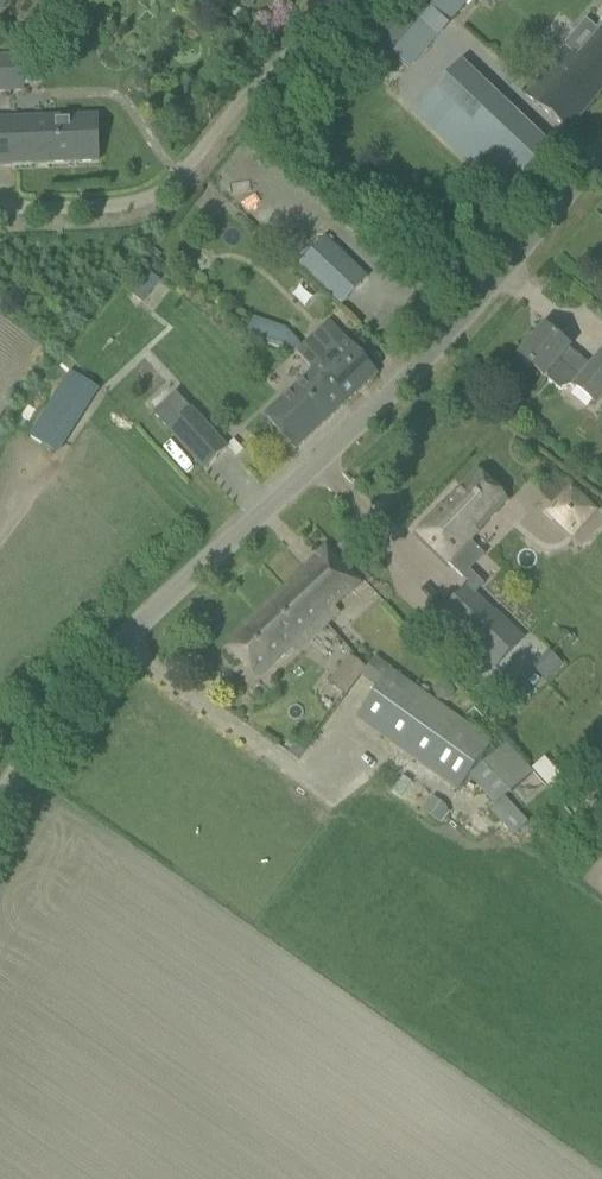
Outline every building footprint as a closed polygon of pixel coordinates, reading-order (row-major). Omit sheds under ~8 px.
[(9,0),(0,0),(0,12),(9,0)] [(396,52),(411,67),(467,0),(409,0),(378,37),(396,52)] [(577,59),(600,32),(597,29),(586,20),(562,47),(565,48),(577,59)] [(538,105),(550,115),(568,131),(570,129),(601,91),(601,23),(597,29),(600,32),(577,59),(565,48),(541,76),(554,86),(538,105)] [(26,92),(26,87),(25,67),(24,55),(0,56),(0,93),(26,92)] [(552,149),(535,133),(463,61),(417,113),(507,197),(552,149)] [(25,67),(26,87),(42,87),(41,67),(25,67)] [(98,116),(0,119),(0,164),(98,161),(98,116)] [(342,305),(368,277),(324,237),(298,264),(342,305)] [(149,273),(131,295),(142,304),(160,282),(149,273)] [(589,364),(544,326),(518,356),(559,390),(571,385),(596,406),(601,399),(601,348),(589,364)] [(313,370),(345,404),(377,375),(345,340),(328,355),(313,339),(297,354),(312,370),(313,370)] [(313,370),(312,370),(264,415),(296,450),(298,448),(345,404),(313,370)] [(169,430),(168,431),(204,470),(229,448),(193,408),(192,409),(176,392),(153,413),(169,430)] [(51,404),(31,436),(59,453),(79,421),(51,404)] [(478,471),(417,533),(448,563),(508,501),(478,471)] [(570,492),(550,513),(571,533),(590,512),(570,492)] [(277,596),(308,630),(358,583),(327,550),(277,596)] [(469,638),(468,640),(496,667),(523,639),(495,612),(493,613),(466,587),(442,612),(469,638)] [(227,643),(243,661),(258,677),(308,630),(277,596),(227,643)] [(330,683),(347,696),(362,676),(364,674),(366,670),(350,658),(330,683)] [(534,774),(532,772),(475,707),(462,719),(375,658),(372,661),(366,670),(364,674),(362,676),(379,688),(357,718),(458,792),(470,776),(496,807),(534,774)] [(452,685),(442,684),(435,692),(439,702),(450,704),(456,695),(452,685)] [(544,761),(532,772),(534,774),(552,796),(565,785),(544,761)] [(433,797),(424,809),(438,820),(447,807),(433,797)]
